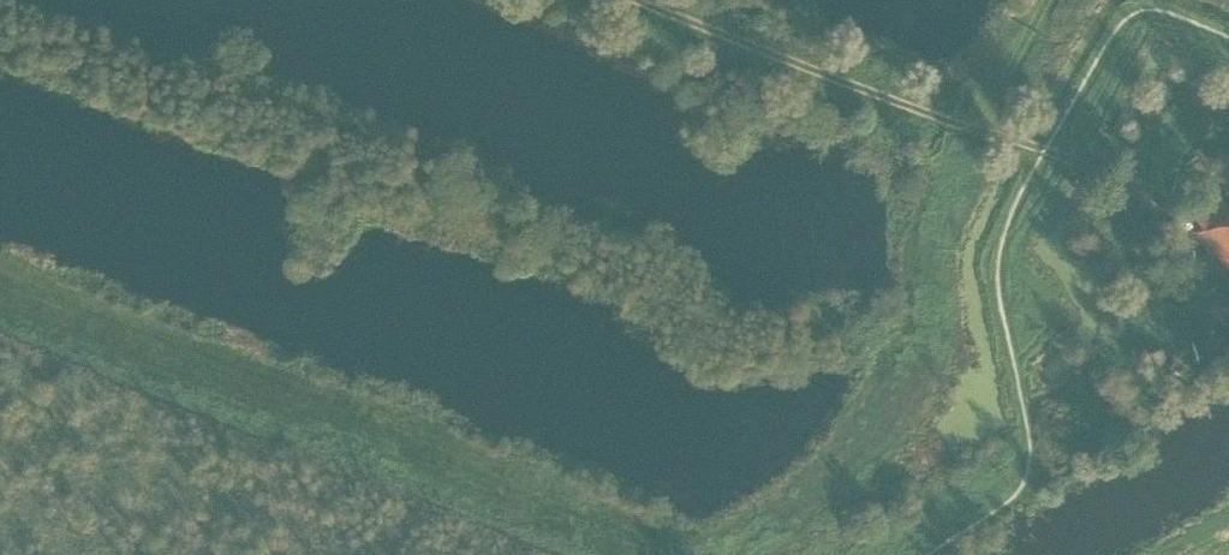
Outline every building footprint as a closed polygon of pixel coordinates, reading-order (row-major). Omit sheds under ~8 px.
[(1198,233),(1228,270),(1228,207),(1198,233)]
